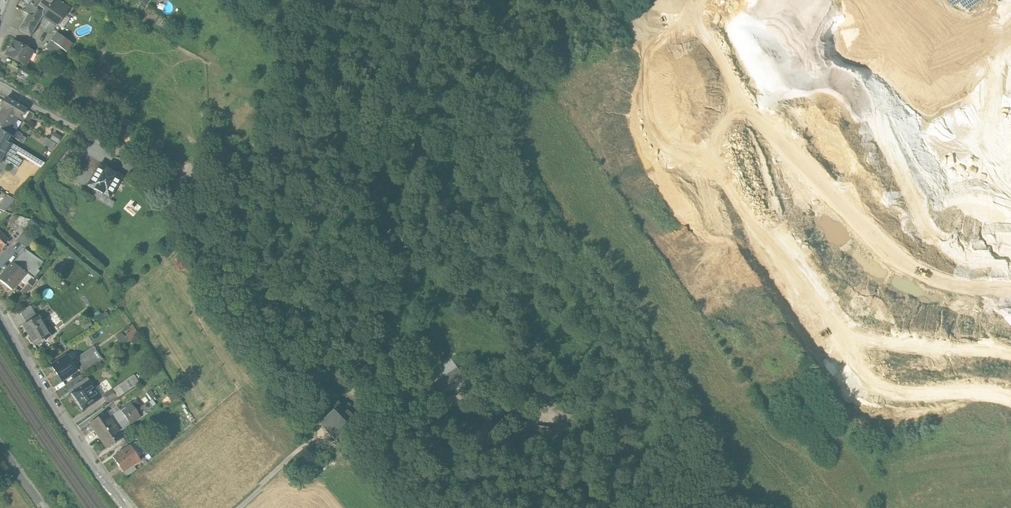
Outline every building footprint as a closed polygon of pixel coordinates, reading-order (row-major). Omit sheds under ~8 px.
[(19,0),(18,0),(15,8),(28,16),(32,18),(37,10),(19,0)] [(52,1),(49,8),(41,3),(37,10),(32,18),(28,16),(19,31),(29,38),(38,23),(46,28),(45,29),(45,31),(45,32),(46,33),(47,34),(49,34),(50,34),(51,33),(65,12),(60,9),(62,7),(52,1)] [(56,33),(45,48),(56,56),(61,50),(66,53),(72,45),(56,33)] [(32,53),(13,42),(5,56),(24,67),(32,53)] [(30,76),(18,69),(14,75),(27,82),(30,76)] [(96,76),(115,89),(120,82),(101,69),(96,76)] [(25,110),(6,98),(0,107),(17,118),(23,122),(25,119),(21,117),(25,110)] [(2,109),(0,112),(0,131),(7,135),(9,132),(17,118),(2,109)] [(3,154),(7,157),(4,162),(16,169),(22,161),(21,160),(22,157),(40,168),(43,164),(7,142),(9,137),(7,135),(0,131),(0,159),(3,154)] [(22,136),(16,132),(14,134),(9,132),(7,135),(9,137),(18,142),(22,136)] [(121,177),(100,165),(88,186),(108,198),(121,177)] [(13,198),(6,194),(0,205),(0,208),(6,211),(13,198)] [(18,217),(14,223),(19,227),(10,236),(16,241),(25,229),(24,228),(30,221),(18,217)] [(36,238),(25,229),(16,241),(27,249),(36,238)] [(9,242),(0,232),(0,248),(1,249),(9,242)] [(33,280),(40,272),(38,270),(43,263),(24,249),(13,263),(26,274),(31,277),(33,280)] [(13,263),(0,277),(0,281),(11,291),(20,281),(26,274),(13,263)] [(26,274),(20,281),(24,285),(26,283),(31,277),(26,274)] [(31,277),(26,283),(32,287),(36,282),(33,280),(31,277)] [(30,306),(19,312),(26,324),(36,317),(30,306)] [(26,324),(24,324),(29,332),(26,333),(34,346),(41,342),(42,343),(44,342),(43,340),(42,340),(39,334),(46,330),(42,323),(41,323),(37,317),(36,317),(26,324)] [(90,321),(81,324),(83,329),(91,327),(90,321)] [(89,366),(102,359),(94,345),(75,356),(80,364),(86,361),(89,366)] [(51,367),(61,382),(76,372),(69,362),(71,361),(68,356),(51,367)] [(450,359),(410,387),(415,395),(422,390),(425,394),(428,395),(459,373),(450,359)] [(133,374),(111,388),(118,398),(140,383),(133,374)] [(75,391),(69,395),(70,396),(69,397),(74,404),(75,404),(81,412),(100,399),(86,379),(73,387),(75,391)] [(314,403),(308,409),(313,414),(319,408),(314,403)] [(358,406),(344,420),(353,429),(360,424),(363,427),(371,419),(358,406)] [(344,420),(337,412),(323,426),(339,443),(353,429),(344,420)] [(105,414),(89,425),(97,437),(113,426),(105,414)] [(113,426),(97,437),(106,450),(122,439),(113,426)] [(129,447),(112,458),(122,473),(139,462),(129,447)] [(71,493),(64,497),(67,502),(74,498),(71,493)]
